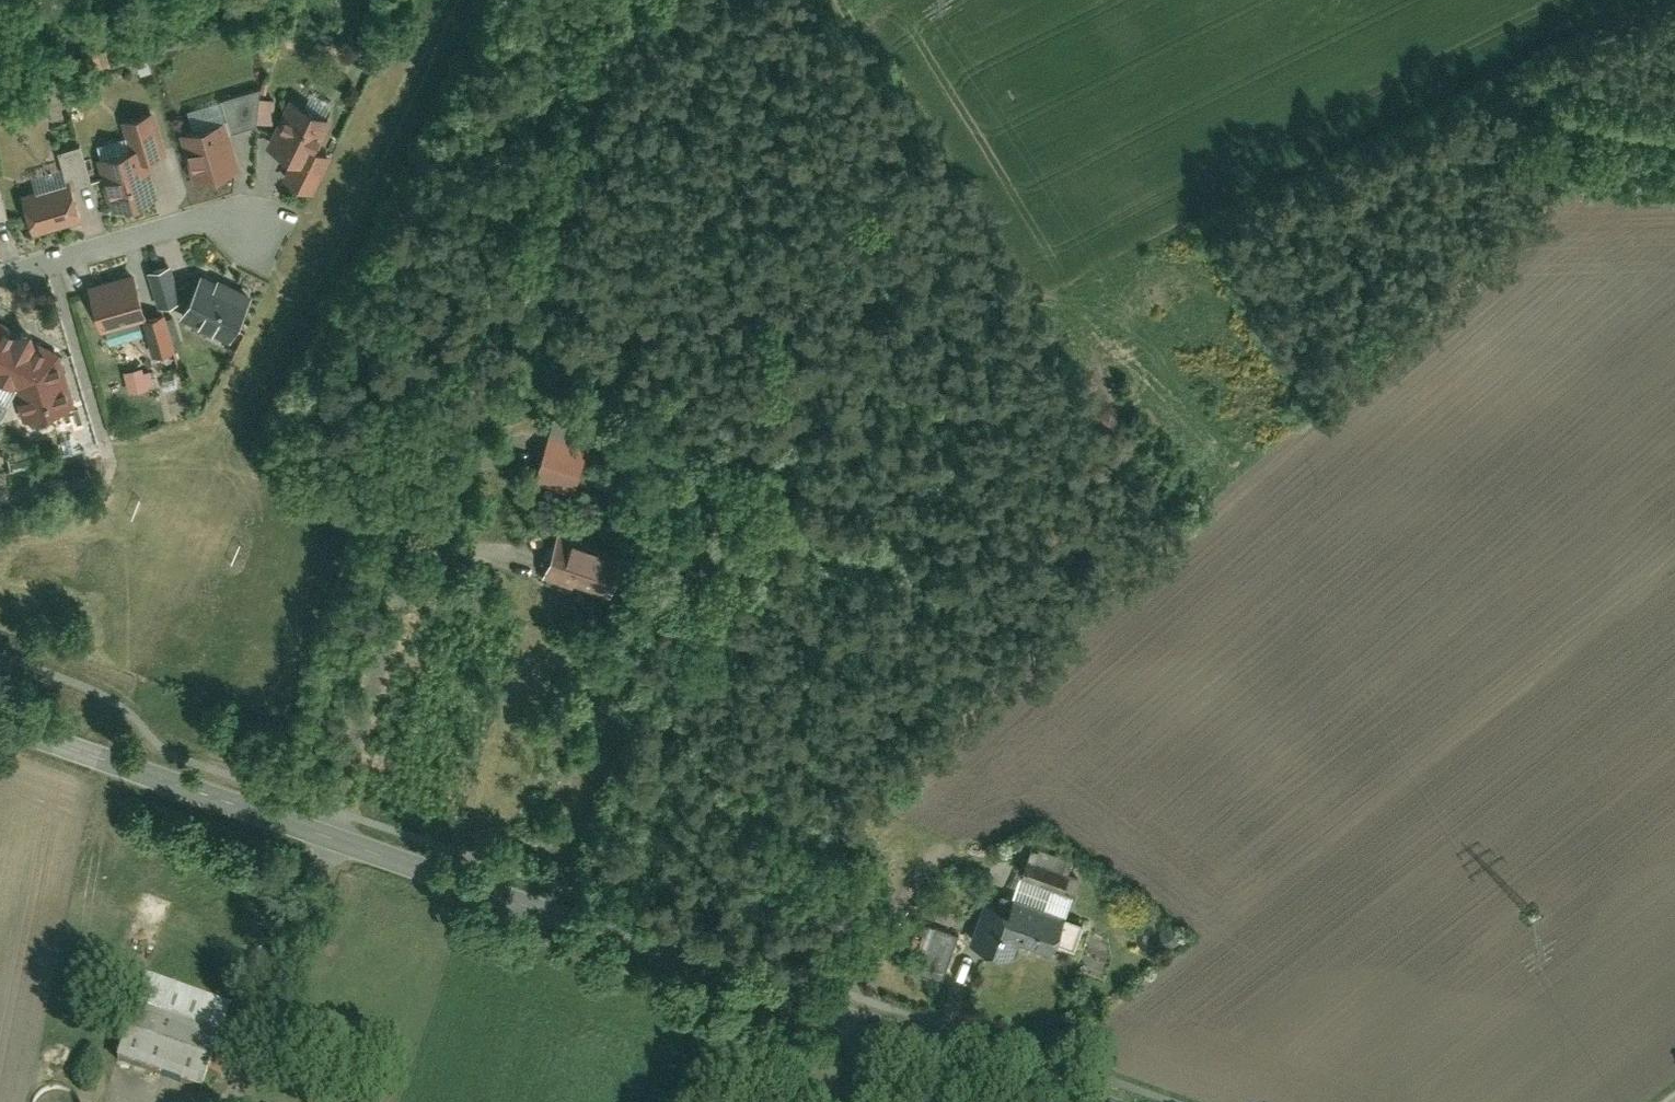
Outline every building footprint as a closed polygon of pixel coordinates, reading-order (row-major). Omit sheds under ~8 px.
[(258,121),(259,84),(221,95),(227,114),(231,129),(258,121)] [(334,117),(291,96),(268,142),(294,155),(285,173),(313,187),(330,152),(319,146),(334,117)] [(167,148),(155,108),(124,116),(132,141),(98,151),(113,203),(160,189),(150,153),(167,148)] [(231,129),(227,114),(181,127),(195,176),(241,163),(231,129)] [(79,213),(70,180),(26,192),(35,226),(79,213)] [(180,293),(170,260),(150,266),(159,299),(180,293)] [(227,334),(249,291),(202,268),(181,311),(227,334)] [(147,313),(134,269),(92,281),(105,325),(142,315),(147,313)] [(147,313),(142,315),(152,352),(175,345),(164,308),(147,313)] [(17,382),(28,415),(75,402),(61,350),(27,333),(0,320),(0,373),(17,382)] [(153,360),(130,367),(136,389),(160,382),(153,360)] [(528,479),(569,492),(589,430),(548,417),(528,479)] [(88,428),(65,436),(70,450),(92,442),(88,428)] [(555,532),(542,570),(606,593),(619,555),(555,532)] [(982,898),(966,944),(1008,958),(1014,940),(1067,958),(1080,920),(1063,914),(1076,876),(1068,873),(1072,860),(1032,846),(1024,868),(1020,866),(1006,906),(982,898)] [(925,921),(909,967),(936,976),(952,931),(925,921)] [(143,975),(113,1065),(206,1096),(236,1006),(143,975)] [(80,1096),(75,1090),(67,1086),(59,1084),(51,1085),(43,1089),(37,1096),(34,1101),(82,1101),(80,1096)]
